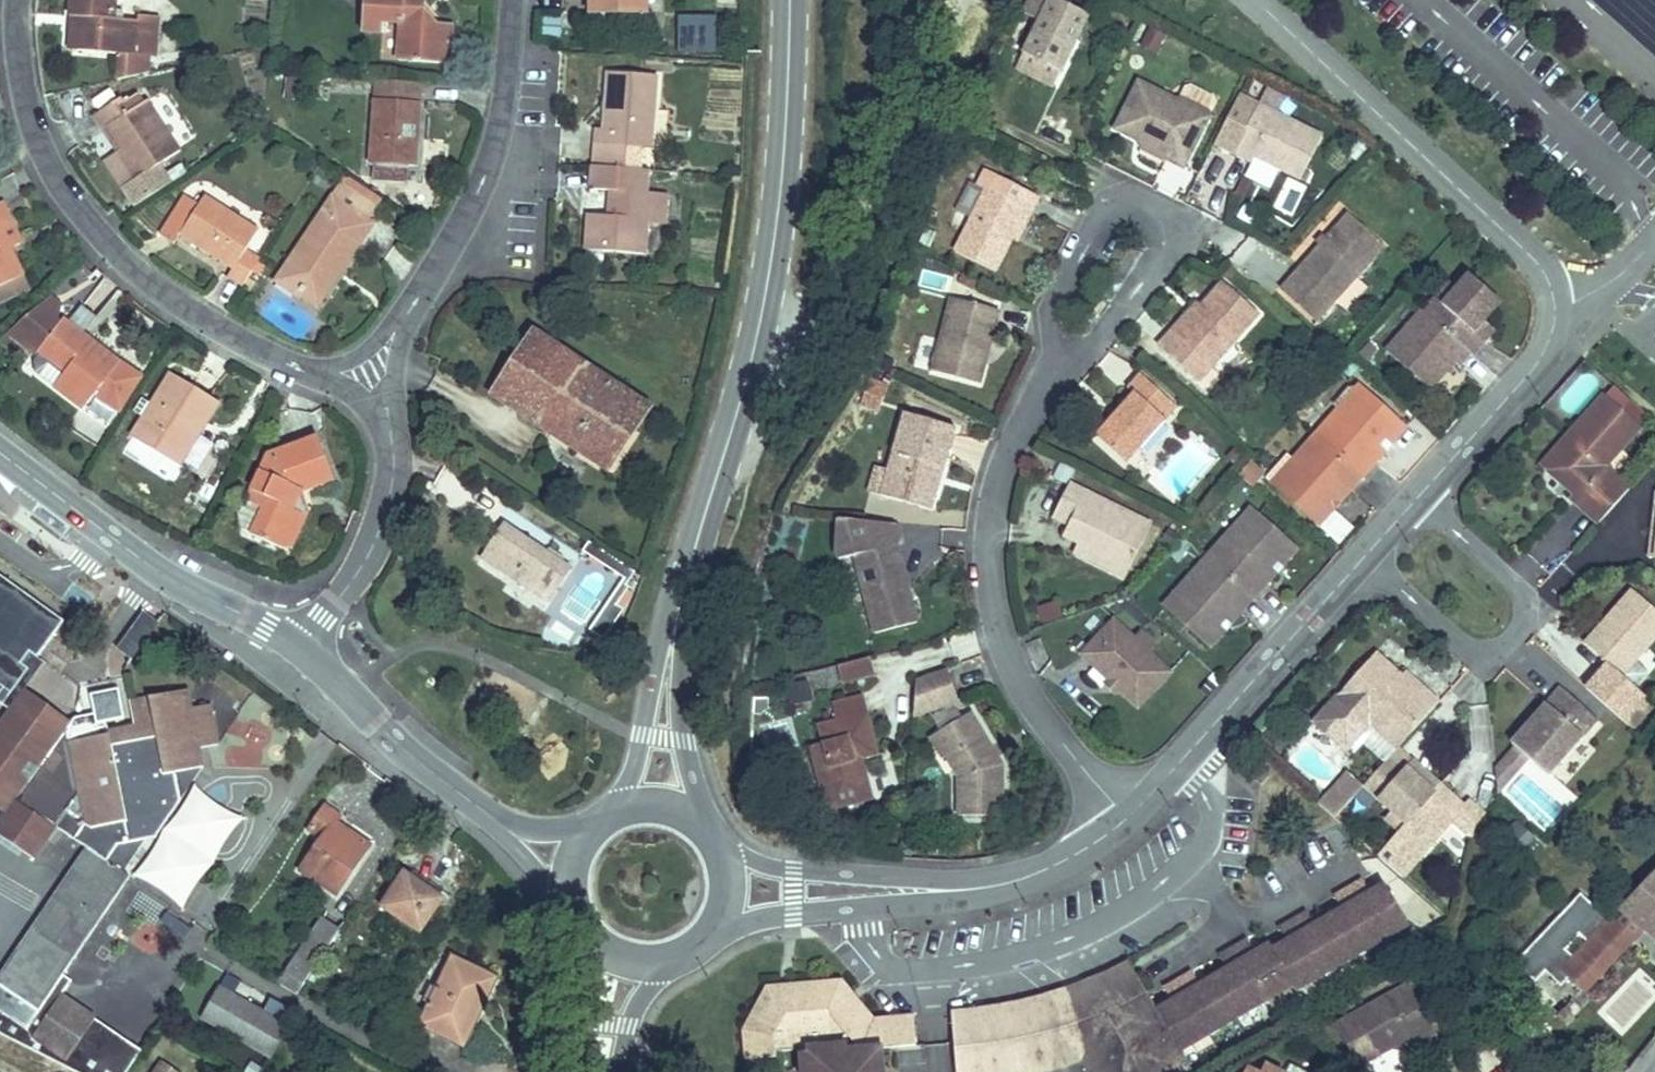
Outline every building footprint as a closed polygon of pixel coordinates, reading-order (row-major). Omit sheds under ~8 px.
[(70,16),(80,17),(77,50),(119,54),(150,57),(154,57),(158,17),(138,15),(138,21),(122,19),(123,11),(114,11),(115,0),(71,0),(70,16)] [(439,63),(440,45),(449,46),(451,25),(437,24),(425,9),(425,0),(361,0),(363,3),(362,32),(382,33),(382,21),(401,22),(398,60),(439,63)] [(587,12),(646,12),(645,0),(587,0),(587,12)] [(1039,21),(1023,54),(1060,72),(1088,15),(1057,0),(1030,0),(1023,14),(1039,21)] [(542,14),(540,36),(559,38),(561,15),(542,14)] [(677,53),(715,53),(715,14),(677,14),(677,53)] [(80,17),(70,16),(67,49),(77,50),(80,17)] [(1140,47),(1158,51),(1163,32),(1145,28),(1140,47)] [(440,45),(439,63),(448,64),(449,46),(440,45)] [(150,57),(119,54),(117,80),(136,76),(138,62),(150,63),(150,57)] [(1053,87),(1060,72),(1023,54),(1016,68),(1053,87)] [(149,73),(150,63),(138,62),(136,76),(149,73)] [(657,76),(608,73),(604,130),(595,129),(592,167),(640,170),(642,149),(652,149),(657,76)] [(417,167),(423,84),(375,81),(369,163),(374,163),(373,180),(407,182),(409,166),(417,167)] [(1139,82),(1114,129),(1136,140),(1167,156),(1166,159),(1183,168),(1210,116),(1209,115),(1215,103),(1213,98),(1191,86),(1186,88),(1178,102),(1139,82)] [(1258,105),(1277,115),(1285,98),(1266,89),(1258,105)] [(94,117),(103,130),(107,127),(121,149),(116,151),(117,153),(106,161),(136,206),(161,189),(149,171),(159,165),(180,151),(147,101),(142,104),(137,95),(123,104),(120,99),(94,117)] [(1300,179),(1321,137),(1277,115),(1258,105),(1238,95),(1214,143),(1251,162),(1254,156),(1279,168),(1300,179)] [(103,130),(116,151),(121,149),(107,127),(103,130)] [(1167,156),(1136,140),(1138,146),(1140,150),(1139,153),(1159,164),(1161,160),(1166,159),(1167,156)] [(1254,156),(1251,162),(1275,174),(1279,168),(1254,156)] [(171,183),(159,165),(149,171),(161,189),(171,183)] [(639,192),(640,170),(592,167),(590,190),(611,191),(609,216),(588,214),(586,250),(645,254),(647,223),(664,224),(666,194),(647,193),(639,192)] [(640,170),(639,192),(647,193),(648,171),(640,170)] [(955,251),(995,272),(1012,239),(1026,210),(1031,213),(1039,197),(986,170),(978,186),(986,190),(955,251)] [(344,178),(278,280),(314,303),(334,272),(339,276),(370,228),(365,225),(381,201),(344,178)] [(259,230),(205,195),(199,205),(184,196),(160,234),(174,243),(179,236),(232,270),(227,277),(242,287),(260,259),(246,250),(259,230)] [(9,220),(11,219),(4,202),(0,203),(0,224),(9,220)] [(1017,242),(1031,213),(1026,210),(1012,239),(1017,242)] [(1357,278),(1385,246),(1349,214),(1327,239),(1320,246),(1280,290),(1316,322),(1336,301),(1347,311),(1368,288),(1357,278)] [(21,244),(9,220),(0,224),(0,226),(11,249),(21,244)] [(30,289),(11,249),(0,226),(0,303),(30,289)] [(1320,246),(1327,239),(1322,234),(1315,242),(1320,246)] [(278,280),(274,285),(315,312),(339,276),(334,272),(314,303),(278,280)] [(1425,312),(1472,354),(1483,342),(1473,333),(1484,321),(1500,302),(1470,275),(1457,289),(1442,306),(1435,300),(1425,312)] [(1159,347),(1198,382),(1211,368),(1259,314),(1224,283),(1202,306),(1175,336),(1171,333),(1159,347)] [(1451,283),(1435,300),(1442,306),(1457,289),(1451,283)] [(39,351),(62,322),(59,320),(61,305),(51,297),(8,334),(36,355),(39,351)] [(981,385),(987,361),(979,359),(983,342),(991,344),(1000,310),(951,298),(932,372),(981,385)] [(1175,336),(1202,306),(1198,303),(1171,333),(1175,336)] [(83,306),(69,323),(69,324),(63,319),(62,322),(39,351),(40,353),(34,362),(35,373),(83,409),(94,395),(117,410),(139,375),(120,362),(82,334),(96,316),(83,306)] [(1460,367),(1472,354),(1425,312),(1422,310),(1385,351),(1431,391),(1455,363),(1460,367)] [(1494,330),(1484,321),(1473,333),(1483,342),(1494,330)] [(649,408),(534,333),(493,395),(608,470),(649,408)] [(987,361),(991,344),(983,342),(979,359),(987,361)] [(1358,354),(1367,362),(1377,351),(1368,343),(1358,354)] [(1219,376),(1211,368),(1198,382),(1207,390),(1219,376)] [(1127,465),(1178,407),(1140,374),(1127,389),(1133,394),(1118,410),(1122,413),(1113,423),(1110,420),(1095,437),(1127,465)] [(143,378),(139,375),(117,410),(121,412),(143,378)] [(132,437),(173,461),(199,418),(206,423),(218,403),(172,375),(132,437)] [(887,387),(870,380),(860,405),(878,412),(887,387)] [(1316,435),(1362,477),(1406,428),(1367,393),(1349,390),(1334,406),(1339,410),(1316,435)] [(1573,501),(1599,524),(1629,489),(1605,468),(1649,417),(1631,401),(1621,413),(1602,397),(1571,432),(1579,439),(1550,472),(1577,496),(1573,501)] [(1122,413),(1118,410),(1110,420),(1113,423),(1122,413)] [(891,499),(932,511),(939,485),(931,482),(936,467),(944,469),(956,428),(904,413),(887,471),(898,474),(891,499)] [(199,418),(173,461),(180,466),(206,423),(199,418)] [(1579,439),(1571,432),(1542,465),(1550,472),(1579,439)] [(1362,477),(1316,435),(1293,460),(1300,466),(1279,489),(1319,525),(1333,509),(1327,504),(1333,496),(1340,502),(1362,477)] [(269,456),(247,500),(246,502),(244,501),(240,509),(243,530),(250,533),(250,534),(283,549),(292,530),(284,527),(292,510),(301,491),(334,479),(319,437),(269,456)] [(1293,460),(1292,462),(1272,484),(1279,489),(1300,466),(1293,460)] [(1238,476),(1250,487),(1263,473),(1251,462),(1238,476)] [(931,482),(939,485),(944,469),(936,467),(931,482)] [(869,492),(891,499),(898,474),(887,471),(876,468),(869,492)] [(1063,537),(1076,543),(1078,544),(1129,569),(1152,524),(1070,483),(1052,518),(1068,526),(1063,537)] [(1251,508),(1230,532),(1237,538),(1258,515),(1251,508)] [(292,530),(283,549),(291,549),(306,516),(292,510),(284,527),(292,530)] [(1207,557),(1253,599),(1276,573),(1270,568),(1277,561),(1283,566),(1297,550),(1258,515),(1237,538),(1230,532),(1207,557)] [(917,623),(897,545),(902,544),(896,523),(839,518),(836,551),(839,560),(854,556),(874,634),(917,623)] [(549,602),(571,570),(503,524),(481,557),(549,602)] [(624,579),(630,570),(589,542),(583,551),(624,579)] [(1124,579),(1129,569),(1078,544),(1073,554),(1124,579)] [(1210,647),(1224,631),(1218,626),(1224,619),(1230,625),(1253,599),(1207,557),(1184,582),(1191,589),(1170,612),(1210,647)] [(0,575),(0,696),(5,688),(12,693),(29,669),(22,663),(30,653),(37,658),(63,621),(0,575)] [(1164,606),(1170,612),(1191,589),(1184,582),(1164,606)] [(622,583),(597,619),(611,628),(623,611),(616,606),(629,587),(622,583)] [(1585,644),(1608,664),(1586,689),(1632,729),(1653,704),(1636,689),(1649,674),(1634,661),(1654,638),(1654,611),(1632,590),(1585,644)] [(1039,625),(1062,616),(1056,600),(1032,609),(1039,625)] [(116,650),(133,662),(160,623),(143,611),(116,650)] [(604,639),(611,628),(597,619),(590,630),(604,639)] [(1119,690),(1138,708),(1171,673),(1149,653),(1133,638),(1114,620),(1081,655),(1109,681),(1119,690)] [(1139,632),(1133,638),(1149,653),(1155,647),(1139,632)] [(1398,748),(1438,703),(1421,687),(1417,691),(1401,677),(1375,654),(1314,722),(1347,752),(1348,749),(1370,725),(1397,749),(1398,748)] [(875,675),(870,657),(838,666),(843,684),(875,675)] [(947,670),(916,681),(914,717),(958,701),(947,670)] [(1421,687),(1407,676),(1404,673),(1401,677),(1417,691),(1421,687)] [(1115,695),(1119,690),(1109,681),(1104,686),(1115,695)] [(6,814),(72,723),(24,688),(0,721),(0,810),(6,814)] [(1597,720),(1561,688),(1511,744),(1515,748),(1496,770),(1498,792),(1528,759),(1547,776),(1597,720)] [(6,814),(0,823),(0,837),(35,861),(58,828),(88,850),(0,979),(0,1034),(74,1071),(127,1071),(142,1051),(61,997),(72,981),(63,975),(130,876),(124,873),(146,840),(157,838),(181,801),(176,773),(204,767),(200,749),(219,745),(211,704),(192,708),(188,690),(129,701),(133,719),(135,729),(108,734),(106,725),(104,712),(75,718),(72,723),(6,814)] [(862,696),(833,703),(838,720),(818,726),(823,744),(830,769),(816,773),(827,812),(865,801),(854,762),(862,759),(878,755),(862,696)] [(971,713),(940,731),(952,751),(946,755),(958,777),(958,816),(1002,816),(1002,765),(997,756),(990,760),(986,753),(991,746),(971,713)] [(135,729),(133,719),(106,725),(108,734),(135,729)] [(1370,725),(1348,749),(1353,754),(1363,743),(1385,763),(1397,749),(1370,725)] [(930,738),(942,758),(952,751),(940,731),(930,738)] [(809,748),(816,773),(830,769),(823,744),(809,748)] [(997,756),(991,746),(986,753),(990,760),(997,756)] [(1379,800),(1406,824),(1440,786),(1427,774),(1421,781),(1407,769),(1414,762),(1398,748),(1397,749),(1385,763),(1363,786),(1379,800)] [(873,799),(862,759),(854,762),(865,801),(873,799)] [(1414,762),(1407,769),(1421,781),(1427,774),(1414,762)] [(1317,803),(1336,818),(1362,784),(1344,769),(1317,803)] [(193,786),(134,875),(183,907),(241,818),(193,786)] [(1453,797),(1440,786),(1406,824),(1400,832),(1378,856),(1403,878),(1451,825),(1465,837),(1465,836),(1472,838),(1476,824),(1485,814),(1470,801),(1464,807),(1458,814),(1447,805),(1453,797)] [(1458,814),(1464,807),(1453,797),(1447,805),(1458,814)] [(1373,808),(1400,832),(1406,824),(1379,800),(1373,808)] [(340,816),(326,807),(309,831),(322,840),(301,870),(336,894),(368,848),(334,825),(340,816)] [(1654,938),(1654,871),(1609,920),(1631,939),(1642,927),(1654,938)] [(404,873),(382,907),(419,932),(442,898),(404,873)] [(1362,879),(1347,888),(1380,942),(1409,925),(1385,885),(1370,894),(1362,879)] [(1342,910),(1328,918),(1352,958),(1380,942),(1347,888),(1334,896),(1342,910)] [(1581,993),(1631,939),(1609,920),(1580,894),(1515,963),(1535,982),(1545,972),(1561,987),(1568,979),(1581,993)] [(1306,912),(1292,920),(1324,974),(1352,958),(1328,918),(1315,926),(1306,912)] [(321,919),(278,984),(297,995),(339,931),(321,919)] [(1287,943),(1273,951),(1293,985),(1296,991),(1324,974),(1292,920),(1278,928),(1287,943)] [(1246,939),(1233,948),(1265,1002),(1293,985),(1273,951),(1270,946),(1255,954),(1246,939)] [(1227,970),(1214,978),(1237,1018),(1265,1002),(1233,948),(1219,956),(1227,970)] [(419,1026),(454,1043),(471,1007),(480,1011),(496,978),(452,957),(419,1026)] [(951,1013),(954,1043),(974,1026),(981,1025),(1056,1009),(1126,980),(1136,975),(1129,962),(1120,966),(1052,994),(979,1010),(951,1013)] [(1191,972),(1177,980),(1210,1034),(1237,1018),(1214,978),(1200,986),(1191,972)] [(1088,1071),(1189,1071),(1192,1070),(1136,975),(1126,980),(1056,1009),(981,1025),(974,1026),(954,1043),(956,1071),(1043,1071),(1081,1062),(1088,1071)] [(746,1060),(754,1059),(751,1033),(772,995),(838,989),(870,1028),(915,1024),(915,1016),(874,1020),(841,980),(767,987),(743,1031),(746,1060)] [(1407,986),(1391,995),(1400,1012),(1416,1003),(1407,986)] [(270,1057),(287,1027),(221,989),(204,1019),(270,1057)] [(915,1024),(870,1028),(838,989),(772,995),(751,1033),(754,1059),(775,1058),(775,1052),(808,1049),(808,1054),(810,1071),(882,1071),(880,1049),(916,1046),(915,1024)] [(1337,1025),(1360,1066),(1392,1048),(1413,1037),(1416,1044),(1434,1034),(1416,1003),(1400,1012),(1391,995),(1337,1025)] [(454,1043),(463,1047),(480,1011),(471,1007),(454,1043)] [(1559,1016),(1566,1026),(1575,1019),(1567,1009),(1559,1016)] [(1413,1037),(1392,1048),(1403,1051),(1416,1044),(1413,1037)] [(808,1054),(801,1055),(802,1071),(810,1071),(808,1054)] [(173,1070),(162,1062),(155,1071),(172,1071),(173,1070)]
